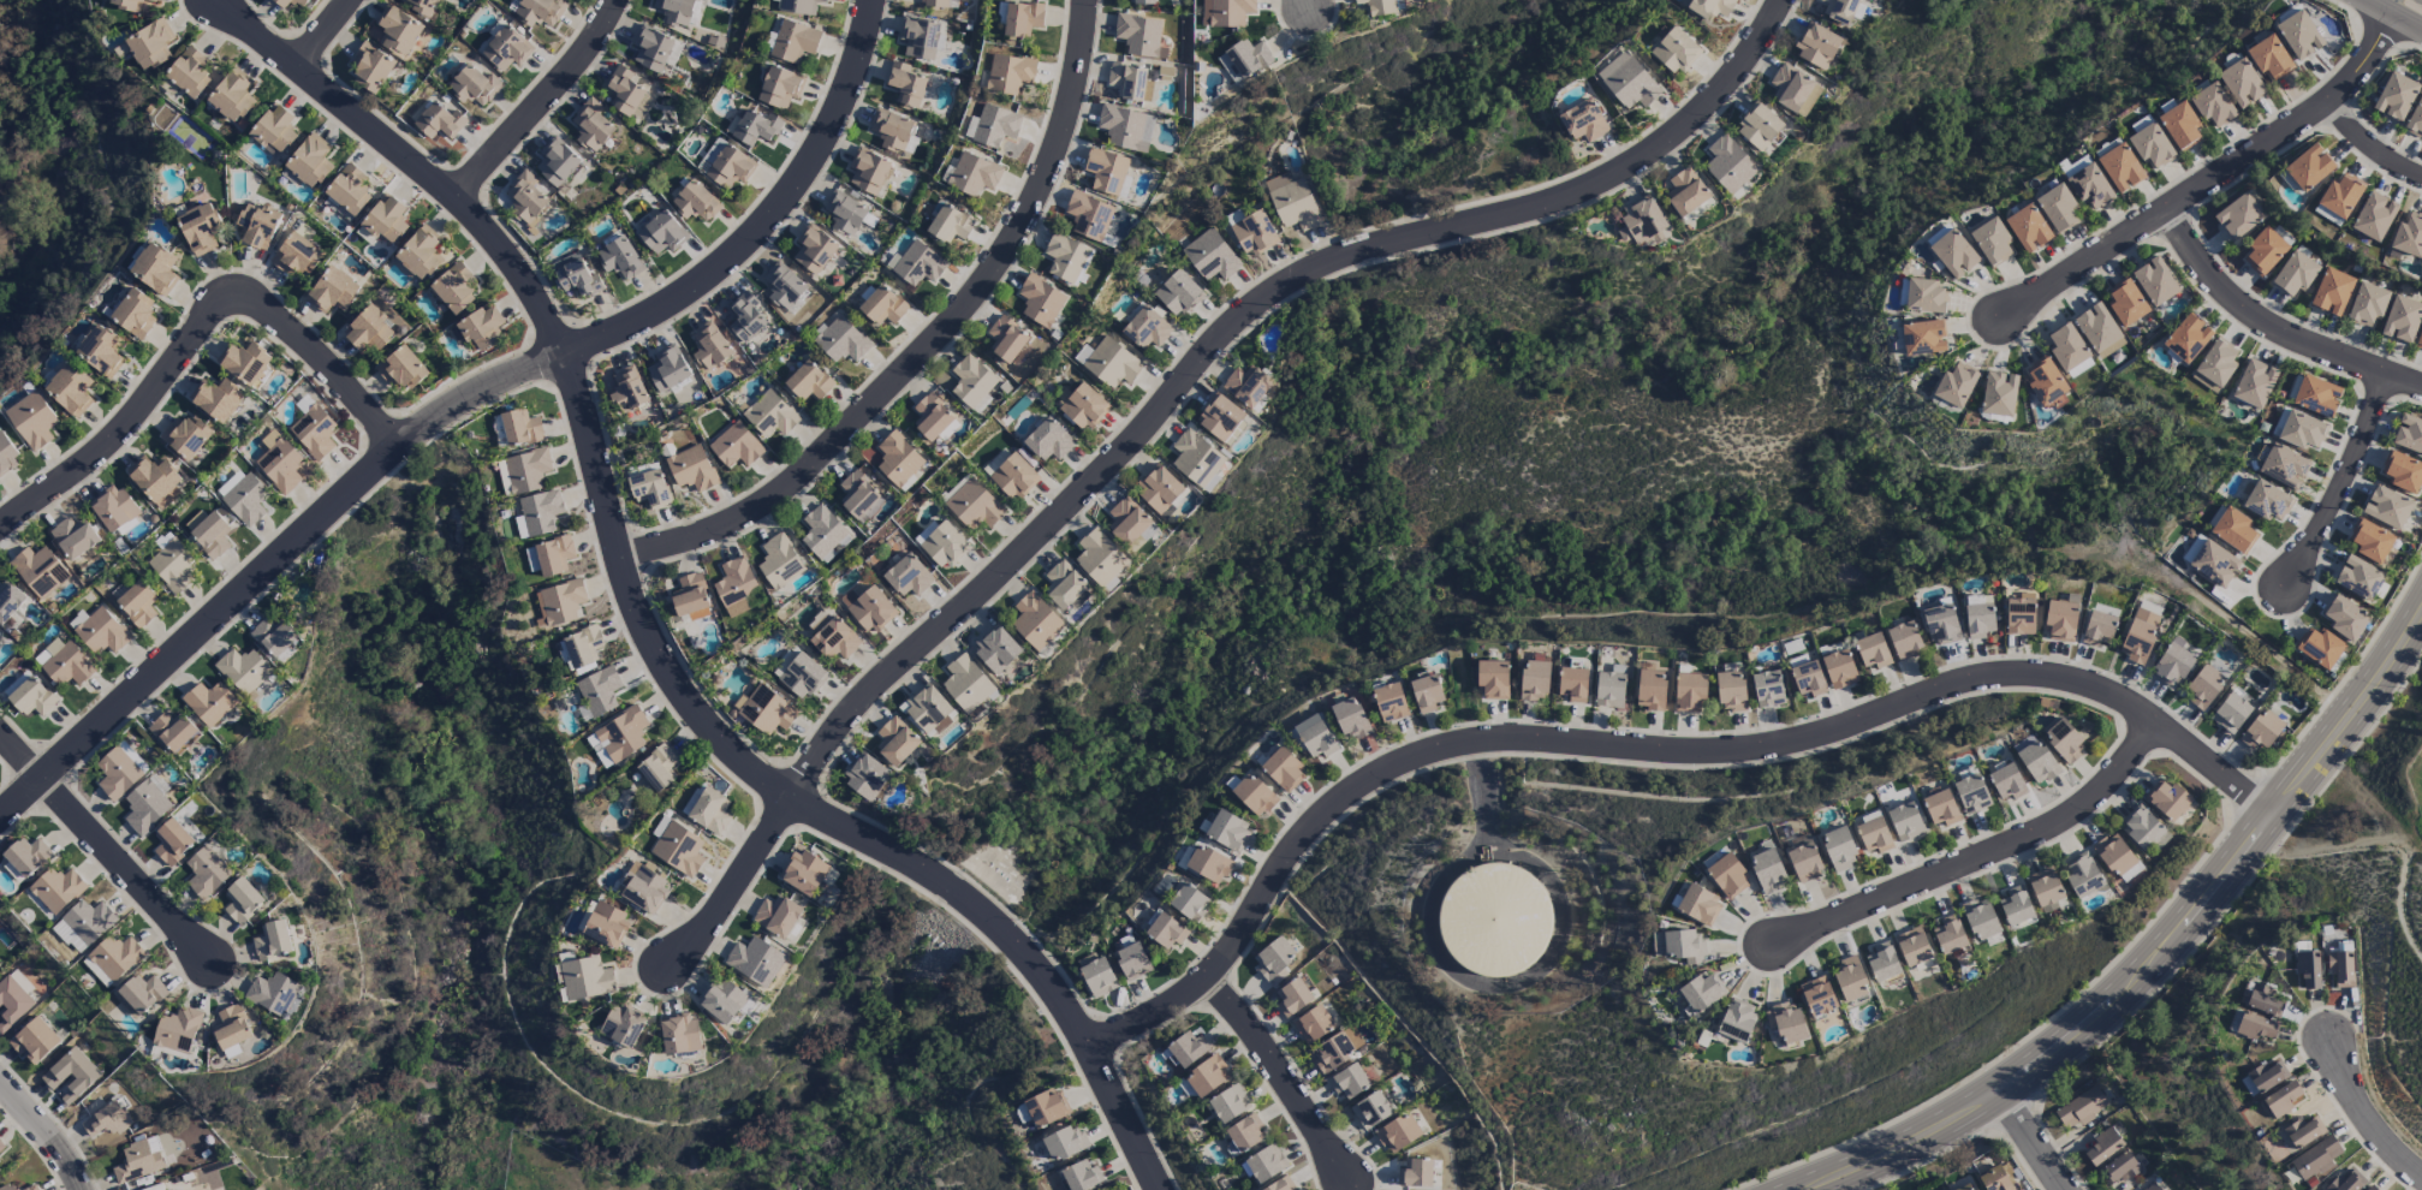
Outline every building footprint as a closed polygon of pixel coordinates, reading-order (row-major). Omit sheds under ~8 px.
[(109,7),(134,12),(136,0),(110,0),(109,7)] [(293,1),(301,8),(307,0),(273,0),(284,10),(293,1)] [(438,0),(399,0),(398,5),(433,17),(438,0)] [(569,2),(565,0),(523,0),(513,16),(532,27),(536,20),(552,30),(569,2)] [(665,12),(663,21),(687,28),(695,0),(654,0),(651,9),(665,12)] [(779,12),(814,16),(816,1),(827,2),(828,0),(780,0),(779,12)] [(1255,14),(1255,0),(1202,0),(1201,27),(1244,27),(1244,14),(1255,14)] [(1354,6),(1368,4),(1370,18),(1396,14),(1395,0),(1353,0),(1354,6)] [(1737,0),(1691,0),(1686,8),(1708,22),(1714,12),(1725,19),(1737,0)] [(1821,16),(1848,26),(1858,0),(1818,0),(1818,1),(1826,4),(1821,16)] [(425,27),(387,3),(374,25),(385,31),(378,43),(405,60),(425,27)] [(1029,37),(1030,27),(1042,28),(1043,4),(1005,3),(1004,37),(1029,37)] [(2294,61),(2323,48),(2305,9),(2276,23),(2294,61)] [(1161,19),(1115,15),(1113,39),(1126,40),(1125,56),(1166,59),(1167,48),(1159,47),(1161,19)] [(171,57),(164,44),(175,38),(163,18),(125,40),(144,73),(171,57)] [(904,57),(935,60),(939,21),(901,18),(899,40),(906,40),(904,57)] [(822,32),(781,19),(770,56),(798,65),(802,52),(814,56),(822,32)] [(1792,54),(1824,71),(1841,39),(1810,22),(1792,54)] [(480,53),(502,73),(512,62),(518,67),(534,49),(506,24),(480,53)] [(675,40),(642,24),(632,45),(639,48),(633,62),(659,75),(675,40)] [(1701,50),(1674,25),(1649,53),(1676,78),(1701,50)] [(2248,47),(2260,75),(2267,72),(2271,82),(2292,73),(2276,35),(2248,47)] [(1251,48),(1245,39),(1216,58),(1234,86),(1273,61),(1261,41),(1251,48)] [(375,95),(397,63),(366,42),(347,69),(365,82),(362,86),(375,95)] [(190,46),(165,74),(192,99),(217,71),(190,46)] [(1662,92),(1624,49),(1595,75),(1626,111),(1637,101),(1643,109),(1662,92)] [(1020,82),(1032,85),(1036,61),(992,53),(985,92),(1017,97),(1020,82)] [(2236,109),(2264,96),(2247,58),(2219,71),(2236,109)] [(895,103),(919,109),(927,78),(907,73),(909,66),(892,61),(885,85),(899,89),(895,103)] [(486,78),(467,63),(448,86),(481,112),(503,85),(489,73),(486,78)] [(1769,84),(1777,89),(1771,99),(1803,118),(1822,87),(1781,63),(1769,84)] [(633,74),(618,64),(605,86),(616,93),(609,105),(630,119),(647,92),(629,80),(633,74)] [(757,100),(785,111),(790,97),(798,100),(806,78),(770,64),(757,100)] [(1107,86),(1117,87),(1116,100),(1150,103),(1152,82),(1145,81),(1147,67),(1109,64),(1107,86)] [(206,99),(236,125),(257,102),(245,92),(252,84),(234,68),(206,99)] [(2419,86),(2391,71),(2371,109),(2400,124),(2419,86)] [(2188,98),(2203,122),(2209,118),(2216,129),(2237,117),(2215,81),(2188,98)] [(2403,128),(2421,139),(2421,93),(2403,128)] [(577,139),(593,154),(616,130),(599,113),(603,108),(591,97),(569,120),(583,133),(577,139)] [(1558,115),(1571,141),(1582,136),(1586,143),(1609,132),(1591,98),(1558,115)] [(2179,153),(2200,139),(2194,129),(2200,126),(2183,100),(2157,118),(2179,153)] [(450,114),(433,101),(413,125),(431,140),(439,130),(451,140),(467,121),(454,110),(450,114)] [(248,133),(276,159),(298,135),(288,126),(295,119),(276,102),(248,133)] [(1760,153),(1784,125),(1758,102),(1734,130),(1760,153)] [(999,149),(1002,136),(1016,140),(1023,115),(982,104),(978,120),(969,117),(962,139),(999,149)] [(1147,153),(1154,115),(1100,105),(1096,128),(1109,131),(1106,146),(1147,153)] [(772,143),(782,120),(768,114),(766,118),(744,109),(732,137),(752,146),(757,136),(772,143)] [(913,120),(874,109),(867,133),(884,138),(882,146),(904,152),(913,120)] [(2176,155),(2152,121),(2128,139),(2151,172),(2176,155)] [(1759,170),(1724,132),(1706,149),(1713,157),(1703,167),(1731,196),(1759,170)] [(313,190),(332,166),(323,158),(331,149),(311,133),(284,167),(313,190)] [(710,167),(704,174),(727,191),(736,179),(743,184),(757,165),(718,137),(701,160),(710,167)] [(543,158),(534,170),(559,189),(580,160),(551,138),(538,155),(543,158)] [(2145,178),(2124,143),(2097,159),(2118,195),(2145,178)] [(2335,168),(2314,143),(2282,169),(2303,194),(2335,168)] [(847,169),(854,172),(848,184),(876,196),(891,163),(857,148),(847,169)] [(1118,197),(1129,159),(1090,148),(1083,171),(1094,175),(1090,190),(1118,197)] [(994,192),(1003,168),(961,151),(947,186),(975,197),(980,186),(994,192)] [(324,196),(356,217),(370,196),(362,191),(370,178),(346,162),(324,196)] [(2065,179),(2081,205),(2087,202),(2093,211),(2115,198),(2093,162),(2065,179)] [(1667,181),(1673,189),(1664,196),(1680,218),(1710,197),(1688,166),(1667,181)] [(530,223),(552,200),(521,172),(500,195),(530,223)] [(1264,182),(1282,229),(1297,223),(1300,232),(1322,224),(1304,177),(1290,182),(1287,172),(1264,182)] [(2339,227),(2364,186),(2343,173),(2336,185),(2330,182),(2312,211),(2339,227)] [(707,224),(722,206),(692,179),(670,203),(688,220),(694,213),(707,224)] [(2057,235),(2079,222),(2071,210),(2076,207),(2061,183),(2035,200),(2057,235)] [(830,226),(852,239),(869,210),(834,189),(822,209),(835,217),(830,226)] [(1115,207),(1073,190),(1064,213),(1076,218),(1071,231),(1100,243),(1115,207)] [(407,208),(384,192),(360,226),(391,248),(408,224),(400,218),(407,208)] [(2213,215),(2231,242),(2266,218),(2248,192),(2213,215)] [(2350,228),(2379,243),(2398,206),(2369,192),(2350,228)] [(1668,227),(1649,193),(1618,210),(1638,248),(1662,235),(1660,232),(1668,227)] [(242,241),(263,253),(282,217),(249,198),(235,222),(248,229),(242,241)] [(175,217),(194,259),(217,248),(212,236),(224,231),(210,201),(175,217)] [(926,232),(947,244),(952,234),(964,241),(975,222),(944,203),(926,232)] [(2026,255),(2053,238),(2030,203),(2004,220),(2026,255)] [(636,234),(656,256),(665,247),(671,253),(689,237),(663,209),(636,234)] [(1278,243),(1263,209),(1229,225),(1245,258),(1278,243)] [(2419,260),(2421,252),(2421,217),(2409,212),(2404,225),(2398,223),(2389,249),(2419,260)] [(2014,255),(1997,218),(1970,231),(1988,268),(2014,255)] [(795,241),(801,247),(792,258),(815,277),(839,247),(809,223),(795,241)] [(422,282),(443,259),(433,250),(441,241),(423,225),(394,257),(422,282)] [(1180,250),(1205,282),(1217,273),(1223,281),(1243,266),(1211,226),(1180,250)] [(2246,246),(2251,251),(2242,261),(2260,279),(2289,248),(2266,226),(2246,246)] [(1928,248),(1955,281),(1980,261),(1953,228),(1928,248)] [(324,255),(294,230),(269,261),(289,276),(295,269),(306,278),(324,255)] [(1047,273),(1073,285),(1090,249),(1053,232),(1042,254),(1054,259),(1047,273)] [(625,282),(645,269),(623,235),(596,253),(610,274),(617,269),(625,282)] [(890,270),(913,288),(923,277),(932,284),(948,265),(916,239),(890,270)] [(165,298),(179,279),(169,271),(177,260),(152,241),(129,272),(165,298)] [(2290,299),(2297,289),(2302,292),(2320,268),(2294,249),(2269,284),(2290,299)] [(551,263),(564,292),(575,287),(581,299),(604,289),(596,273),(589,276),(577,251),(551,263)] [(2180,291),(2158,256),(2131,273),(2153,308),(2180,291)] [(429,288),(454,317),(476,297),(467,288),(476,280),(459,261),(429,288)] [(768,296),(785,312),(807,288),(778,261),(762,278),(774,289),(768,296)] [(324,315),(332,305),(343,313),(362,287),(331,264),(305,301),(324,315)] [(1204,295),(1180,268),(1152,293),(1177,320),(1204,295)] [(2340,319),(2353,277),(2323,268),(2310,308),(2328,313),(2327,315),(2340,319)] [(1020,314),(1048,330),(1068,296),(1028,273),(1016,294),(1027,301),(1020,314)] [(2110,306),(2121,328),(2148,314),(2129,277),(2107,289),(2114,303),(2110,306)] [(1946,313),(1947,288),(1936,288),(1936,280),(1907,279),(1906,312),(1946,313)] [(2380,320),(2390,292),(2360,281),(2346,320),(2370,328),(2373,318),(2380,320)] [(893,326),(909,308),(882,284),(858,309),(878,327),(885,319),(893,326)] [(110,320),(142,341),(158,318),(148,311),(154,302),(132,287),(110,320)] [(753,307),(758,303),(747,290),(728,306),(737,318),(725,328),(740,347),(767,324),(753,307)] [(2394,294),(2380,334),(2410,345),(2421,311),(2421,304),(2394,294)] [(2126,343),(2099,301),(2089,308),(2089,309),(2073,319),(2099,360),(2126,343)] [(360,352),(370,343),(377,350),(394,334),(383,322),(387,319),(372,303),(341,332),(360,352)] [(496,328),(505,324),(493,303),(456,324),(467,343),(473,340),(479,351),(502,338),(496,328)] [(1173,330),(1145,305),(1120,332),(1142,351),(1151,342),(1157,348),(1173,330)] [(2185,365),(2213,334),(2189,313),(2161,344),(2185,365)] [(834,363),(844,354),(854,364),(872,347),(841,314),(813,341),(834,363)] [(986,333),(995,341),(988,349),(1008,365),(1030,338),(1001,315),(986,333)] [(1900,326),(1905,357),(1945,351),(1943,338),(1945,337),(1942,319),(1900,326)] [(705,372),(733,355),(711,320),(690,334),(700,351),(694,355),(705,372)] [(122,338),(94,323),(75,358),(113,378),(123,360),(114,355),(122,338)] [(2047,335),(2053,348),(2051,349),(2062,372),(2089,359),(2072,323),(2047,335)] [(1121,379),(1128,385),(1144,366),(1105,335),(1092,351),(1084,345),(1073,359),(1112,390),(1121,379)] [(230,342),(216,361),(250,388),(274,359),(249,338),(240,350),(230,342)] [(2230,364),(2237,350),(2214,338),(2195,374),(2222,388),(2234,366),(2230,364)] [(652,355),(657,362),(645,369),(658,395),(692,377),(674,343),(652,355)] [(378,368),(405,396),(430,372),(403,344),(378,368)] [(999,382),(968,353),(950,371),(960,380),(950,391),(976,415),(991,400),(986,395),(999,382)] [(2032,383),(2029,384),(2040,407),(2068,393),(2048,356),(2025,368),(2032,383)] [(2260,411),(2278,372),(2249,358),(2231,397),(2260,411)] [(810,394),(819,401),(835,384),(807,359),(784,384),(803,402),(810,394)] [(93,384),(72,362),(44,387),(75,420),(93,403),(84,393),(93,384)] [(1943,371),(1932,397),(1962,410),(1978,371),(1956,362),(1951,374),(1943,371)] [(1244,373),(1236,368),(1221,387),(1250,410),(1273,381),(1251,364),(1244,373)] [(650,401),(632,365),(610,375),(617,389),(610,393),(621,415),(650,401)] [(2017,376),(1985,373),(1981,414),(2013,417),(2017,376)] [(2330,420),(2341,389),(2303,374),(2291,405),(2330,420)] [(202,379),(187,399),(225,425),(246,394),(224,379),(217,389),(202,379)] [(1059,408),(1086,433),(1110,408),(1083,382),(1059,408)] [(775,429),(783,437),(801,419),(768,387),(742,415),(766,439),(775,429)] [(48,430),(59,423),(36,390),(4,412),(32,453),(53,439),(48,430)] [(913,408),(922,418),(913,426),(929,443),(955,420),(930,392),(913,408)] [(1195,424),(1225,444),(1245,413),(1216,394),(1195,424)] [(335,446),(326,437),(337,426),(315,403),(286,430),(318,463),(335,446)] [(507,447),(544,440),(539,416),(527,418),(525,408),(500,414),(507,447)] [(2301,450),(2304,444),(2318,450),(2328,426),(2290,409),(2277,439),(2301,450)] [(2402,413),(2390,443),(2421,456),(2421,421),(2402,413)] [(176,417),(159,436),(188,462),(214,433),(193,414),(184,424),(176,417)] [(1058,461),(1075,443),(1047,416),(1022,443),(1043,462),(1050,454),(1058,461)] [(765,451),(737,420),(707,447),(727,469),(738,459),(746,468),(765,451)] [(1171,447),(1179,453),(1170,466),(1208,494),(1231,463),(1185,429),(1171,447)] [(877,448),(886,457),(876,469),(899,490),(925,461),(892,431),(877,448)] [(22,461),(0,432),(0,478),(22,461)] [(302,480),(293,470),(304,460),(282,436),(253,463),(285,496),(302,480)] [(2310,462),(2272,443),(2257,473),(2296,492),(2310,462)] [(676,489),(692,483),(696,493),(717,486),(701,444),(665,457),(676,489)] [(512,496),(543,489),(540,474),(552,471),(548,448),(504,458),(512,496)] [(2414,495),(2418,486),(2421,488),(2421,464),(2390,450),(2380,473),(2392,478),(2389,485),(2414,495)] [(1016,503),(1041,478),(1014,452),(989,477),(1016,503)] [(161,511),(180,493),(175,487),(183,479),(162,456),(152,465),(143,455),(125,472),(161,511)] [(1133,490),(1160,515),(1185,489),(1157,463),(1133,490)] [(266,513),(257,503),(268,493),(246,468),(224,487),(228,492),(219,499),(246,530),(266,513)] [(846,494),(839,501),(860,524),(885,502),(856,469),(838,485),(846,494)] [(628,475),(632,503),(647,500),(649,508),(668,504),(663,470),(628,475)] [(988,528),(1005,512),(971,476),(943,503),(970,531),(981,521),(988,528)] [(2242,509),(2266,519),(2268,514),(2283,521),(2294,497),(2255,480),(2242,509)] [(140,514),(117,482),(88,504),(111,535),(140,514)] [(2399,532),(2413,503),(2376,485),(2367,502),(2366,502),(2361,513),(2399,532)] [(564,513),(558,489),(518,499),(522,516),(514,518),(520,541),(555,532),(552,516),(564,513)] [(1108,514),(1114,520),(1106,528),(1132,553),(1157,527),(1124,496),(1108,514)] [(853,538),(820,503),(802,520),(811,530),(800,540),(824,565),(853,538)] [(2209,533),(2244,556),(2258,535),(2246,527),(2250,521),(2227,506),(2209,533)] [(230,532),(216,508),(187,525),(209,562),(231,549),(223,536),(230,532)] [(101,541),(84,518),(74,525),(68,517),(48,531),(71,563),(101,541)] [(2358,546),(2355,553),(2380,566),(2395,537),(2359,518),(2347,540),(2358,546)] [(945,572),(971,547),(945,521),(920,545),(945,572)] [(1077,544),(1084,551),(1073,561),(1101,590),(1130,562),(1096,526),(1077,544)] [(773,590),(805,569),(781,532),(759,547),(768,559),(757,566),(773,590)] [(542,578),(567,572),(565,561),(575,558),(570,536),(534,545),(542,578)] [(196,560),(174,537),(145,564),(177,596),(194,579),(185,570),(196,560)] [(2226,588),(2240,559),(2203,540),(2188,569),(2226,588)] [(69,578),(46,546),(33,555),(28,548),(10,561),(37,600),(69,578)] [(530,572),(539,570),(534,547),(524,550),(530,572)] [(935,579),(908,552),(882,578),(902,598),(909,590),(917,598),(935,579)] [(724,607),(759,590),(742,555),(720,566),(726,578),(713,584),(724,607)] [(2333,586),(2373,603),(2385,572),(2346,556),(2333,586)] [(1051,584),(1043,591),(1062,611),(1089,586),(1062,558),(1044,576),(1051,584)] [(690,622),(712,615),(699,572),(677,579),(681,590),(670,594),(677,618),(688,615),(690,622)] [(4,626),(27,598),(5,579),(0,586),(0,623),(4,626)] [(149,606),(157,599),(141,579),(115,602),(139,630),(157,615),(149,606)] [(547,628),(578,620),(575,606),(587,603),(582,579),(538,590),(547,628)] [(839,599),(868,636),(897,613),(874,584),(857,598),(850,590),(839,599)] [(1013,608),(1019,614),(1009,625),(1039,653),(1066,625),(1029,591),(1013,608)] [(2033,635),(2034,594),(2018,593),(2018,599),(2007,599),(2006,634),(2033,635)] [(2352,644),(2370,617),(2336,595),(2322,615),(2333,623),(2329,629),(2352,644)] [(1984,604),(1983,596),(1965,597),(1966,605),(1984,604)] [(2072,642),(2079,605),(2048,600),(2042,637),(2072,642)] [(1960,640),(1950,603),(1922,611),(1932,648),(1960,640)] [(94,654),(103,645),(113,656),(132,638),(102,605),(73,631),(94,654)] [(1965,606),(1966,640),(1985,639),(1985,633),(1993,632),(1992,605),(1965,606)] [(2143,665),(2155,637),(2152,635),(2159,617),(2136,608),(2117,654),(2143,665)] [(2080,642),(2096,648),(2098,642),(2108,645),(2118,619),(2092,610),(2080,642)] [(248,634),(276,660),(300,634),(282,618),(275,625),(264,616),(248,634)] [(844,660),(862,642),(834,616),(809,641),(827,660),(835,652),(844,660)] [(1896,660),(1921,653),(1913,621),(1887,628),(1896,660)] [(970,650),(995,677),(1023,651),(997,624),(970,650)] [(561,638),(575,674),(599,664),(594,650),(605,646),(597,625),(561,638)] [(2328,672),(2345,645),(2322,630),(2318,636),(2308,629),(2294,650),(2328,672)] [(1891,664),(1879,632),(1853,641),(1863,668),(1874,664),(1876,670),(1891,664)] [(34,660),(40,667),(63,645),(56,638),(34,660)] [(79,687),(97,671),(70,641),(40,667),(58,688),(70,677),(79,687)] [(2171,688),(2176,677),(2183,680),(2195,657),(2168,643),(2150,677),(2171,688)] [(241,658),(232,648),(214,665),(246,698),(273,672),(251,649),(241,658)] [(1858,682),(1847,649),(1821,657),(1831,691),(1858,682)] [(805,703),(828,674),(800,651),(776,680),(805,703)] [(945,669),(951,676),(940,685),(966,715),(996,688),(963,652),(945,669)] [(1799,696),(1809,692),(1811,698),(1827,692),(1816,660),(1789,670),(1799,696)] [(1479,699),(1507,700),(1508,662),(1480,661),(1479,699)] [(1548,701),(1549,662),(1522,661),(1521,700),(1548,701)] [(2182,698),(2203,712),(2226,677),(2205,663),(2182,698)] [(592,719),(618,707),(612,692),(623,687),(612,665),(572,684),(579,697),(581,696),(592,719)] [(1611,673),(1597,672),(1595,707),(1623,708),(1625,666),(1611,666),(1611,673)] [(1568,703),(1586,704),(1587,669),(1559,668),(1558,696),(1569,696),(1568,703)] [(1636,709),(1664,710),(1666,671),(1638,670),(1636,709)] [(1783,705),(1780,671),(1753,674),(1756,708),(1783,705)] [(42,719),(59,700),(27,672),(4,697),(26,717),(32,710),(42,719)] [(1746,712),(1744,680),(1736,681),(1735,672),(1716,673),(1717,705),(1726,704),(1727,713),(1746,712)] [(1699,713),(1699,701),(1705,701),(1706,674),(1675,673),(1674,712),(1699,713)] [(1409,683),(1419,716),(1436,710),(1434,704),(1444,701),(1436,674),(1409,683)] [(209,730),(238,703),(218,681),(207,691),(199,682),(180,699),(209,730)] [(924,735),(952,709),(928,682),(900,708),(924,735)] [(1371,691),(1383,724),(1409,715),(1397,682),(1371,691)] [(799,713),(760,683),(737,713),(768,737),(777,726),(785,731),(799,713)] [(2252,708),(2230,692),(2209,719),(2231,735),(2252,708)] [(1331,705),(1343,743),(1370,735),(1358,696),(1331,705)] [(613,764),(647,745),(639,731),(649,726),(637,705),(593,730),(613,764)] [(2284,725),(2263,708),(2237,739),(2253,752),(2259,745),(2265,750),(2284,725)] [(172,720),(165,712),(148,727),(173,755),(198,732),(180,712),(172,720)] [(2040,733),(2070,766),(2082,754),(2077,748),(2084,741),(2059,715),(2040,733)] [(876,734),(883,740),(874,749),(896,769),(921,742),(893,716),(876,734)] [(1297,734),(1311,759),(1321,753),(1323,758),(1338,750),(1321,720),(1297,734)] [(585,738),(604,770),(612,765),(593,734),(585,738)] [(2059,773),(2040,739),(2016,752),(2035,787),(2059,773)] [(149,769),(122,740),(117,745),(144,773),(149,769)] [(656,794),(677,779),(670,768),(678,762),(665,744),(635,765),(656,794)] [(107,776),(96,785),(114,803),(143,775),(116,746),(96,765),(107,776)] [(1308,773),(1279,747),(1259,768),(1287,794),(1308,773)] [(841,784),(872,803),(891,771),(860,752),(841,784)] [(2012,800),(2026,795),(2014,763),(1988,773),(1999,801),(2011,796),(2012,800)] [(1249,772),(1230,791),(1258,819),(1277,800),(1249,772)] [(1964,815),(1990,807),(1980,774),(1954,782),(1964,815)] [(2146,800),(2171,823),(2193,800),(2167,776),(2146,800)] [(139,837),(173,807),(147,779),(124,800),(133,810),(123,819),(139,837)] [(719,837),(732,816),(724,812),(731,801),(700,782),(681,814),(719,837)] [(1943,827),(1960,821),(1947,789),(1922,799),(1932,826),(1941,823),(1943,827)] [(1886,812),(1900,843),(1924,833),(1911,801),(1886,812)] [(2118,826),(2143,853),(2166,832),(2141,805),(2118,826)] [(1237,854),(1252,826),(1219,809),(1204,836),(1237,854)] [(161,843),(152,852),(170,868),(196,840),(171,818),(154,836),(161,843)] [(1877,850),(1878,853),(1891,849),(1883,818),(1856,825),(1864,853),(1877,850)] [(650,852),(691,880),(705,860),(696,854),(704,842),(672,820),(650,852)] [(1819,836),(1834,872),(1859,862),(1844,825),(1819,836)] [(2141,871),(2116,831),(2093,846),(2118,885),(2141,871)] [(22,838),(3,854),(26,880),(54,856),(38,837),(29,845),(22,838)] [(1824,873),(1811,842),(1786,853),(1799,884),(1824,873)] [(1185,867),(1220,886),(1233,862),(1198,843),(1185,867)] [(184,864),(195,875),(186,884),(202,901),(233,873),(206,844),(184,864)] [(809,898),(830,868),(799,847),(779,877),(809,898)] [(1777,885),(1787,880),(1773,847),(1747,858),(1764,897),(1779,890),(1777,885)] [(2077,901),(2105,888),(2087,851),(2064,862),(2070,875),(2066,877),(2077,901)] [(1705,869),(1727,901),(1748,887),(1741,875),(1744,873),(1730,852),(1705,869)] [(621,895),(653,917),(673,887),(634,861),(626,874),(632,879),(621,895)] [(1495,977),(1543,964),(1550,921),(1537,871),(1493,863),(1448,876),(1439,922),(1452,969),(1495,977)] [(88,886),(71,868),(61,877),(51,867),(29,888),(55,916),(88,886)] [(2066,903),(2052,867),(2026,876),(2040,913),(2066,903)] [(231,903),(224,908),(236,926),(265,905),(245,876),(223,892),(231,903)] [(1168,905),(1196,923),(1211,901),(1183,883),(1168,905)] [(1722,897),(1688,883),(1676,912),(1710,926),(1722,897)] [(2035,916),(2020,885),(2005,892),(2007,897),(1996,902),(2008,928),(2035,916)] [(773,904),(763,899),(751,922),(786,940),(802,908),(778,895),(773,904)] [(1999,934),(1988,897),(1962,904),(1973,942),(1999,934)] [(101,902),(92,910),(81,899),(61,919),(89,948),(118,919),(101,902)] [(632,919),(598,901),(581,934),(615,951),(632,919)] [(1179,947),(1189,931),(1159,912),(1145,935),(1168,949),(1172,942),(1179,947)] [(1942,927),(1934,929),(1940,954),(1966,947),(1958,914),(1940,918),(1942,927)] [(251,939),(256,961),(293,954),(286,919),(260,925),(263,937),(251,939)] [(56,926),(80,952),(85,946),(62,921),(56,926)] [(1893,937),(1906,969),(1932,958),(1919,926),(1893,937)] [(1685,959),(1685,965),(1705,965),(1704,938),(1696,938),(1696,931),(1664,931),(1664,959),(1685,959)] [(130,936),(119,945),(111,935),(87,954),(112,984),(146,955),(130,936)] [(1250,958),(1267,980),(1298,957),(1282,935),(1250,958)] [(746,947),(736,942),(722,963),(766,990),(787,956),(752,936),(746,947)] [(1127,982),(1151,970),(1137,942),(1113,953),(1127,982)] [(1873,982),(1900,974),(1891,943),(1864,952),(1873,982)] [(2295,952),(2295,974),(2302,974),(2303,990),(2319,989),(2318,951),(2295,952)] [(2326,952),(2327,975),(2335,975),(2336,988),(2352,987),(2351,951),(2326,952)] [(1841,971),(1834,973),(1843,1003),(1866,996),(1863,985),(1865,984),(1856,955),(1838,960),(1841,971)] [(82,962),(107,989),(112,984),(87,957),(82,962)] [(612,968),(601,970),(599,957),(560,963),(567,1002),(616,994),(612,968)] [(1092,999),(1118,989),(1105,957),(1079,967),(1092,999)] [(284,1020),(302,986),(276,971),(270,983),(256,975),(244,998),(284,1020)] [(1723,998),(1708,971),(1678,988),(1693,1015),(1723,998)] [(8,974),(0,982),(0,1007),(1,1006),(6,1012),(0,1018),(0,1034),(1,1036),(36,1003),(8,974)] [(144,982),(137,974),(117,992),(141,1017),(168,992),(153,975),(144,982)] [(1798,986),(1811,1018),(1837,1008),(1824,975),(1798,986)] [(1275,991),(1281,1002),(1277,1004),(1284,1018),(1313,1002),(1300,977),(1275,991)] [(710,984),(696,1004),(727,1027),(748,996),(725,980),(718,990),(710,984)] [(2284,1000),(2272,998),(2274,988),(2252,984),(2247,1010),(2281,1017),(2284,1000)] [(1757,1006),(1728,998),(1718,1036),(1746,1044),(1757,1006)] [(1769,1031),(1778,1028),(1782,1045),(1807,1039),(1797,1001),(1763,1010),(1769,1031)] [(600,1035),(632,1050),(648,1017),(616,1002),(600,1035)] [(253,1037),(237,1003),(216,1013),(221,1025),(211,1029),(222,1051),(253,1037)] [(1335,1027),(1320,1004),(1291,1023),(1306,1047),(1335,1027)] [(159,1014),(153,1044),(191,1053),(201,1011),(178,1006),(176,1018),(159,1014)] [(2255,1040),(2256,1035),(2273,1041),(2278,1024),(2243,1012),(2235,1034),(2255,1040)] [(700,1051),(694,1013),(659,1018),(664,1056),(700,1051)] [(20,1056),(23,1053),(35,1066),(61,1041),(37,1015),(7,1043),(20,1056)] [(1362,1045),(1353,1026),(1309,1049),(1323,1074),(1355,1058),(1351,1050),(1362,1045)] [(1200,1035),(1194,1039),(1188,1031),(1166,1047),(1182,1070),(1210,1050),(1200,1035)] [(40,1077),(52,1091),(68,1076),(72,1081),(57,1095),(68,1107),(102,1077),(75,1046),(40,1077)] [(1198,1099),(1232,1077),(1217,1055),(1183,1077),(1198,1099)] [(2289,1078),(2282,1061),(2266,1068),(2265,1064),(2246,1072),(2256,1093),(2289,1078)] [(1341,1092),(1347,1101),(1371,1087),(1357,1062),(1327,1080),(1336,1095),(1341,1092)] [(2293,1109),(2289,1102),(2302,1095),(2295,1081),(2262,1098),(2273,1120),(2293,1109)] [(1222,1125),(1251,1107),(1237,1083),(1207,1102),(1222,1125)] [(2108,1107),(2095,1086),(2053,1111),(2065,1131),(2078,1123),(2079,1124),(2108,1107)] [(1034,1130),(1070,1115),(1059,1087),(1023,1102),(1034,1130)] [(1392,1117),(1380,1091),(1350,1105),(1362,1131),(1392,1117)] [(90,1139),(107,1128),(113,1138),(134,1124),(117,1099),(80,1123),(90,1139)] [(1375,1131),(1388,1155),(1422,1136),(1409,1112),(1375,1131)] [(1262,1140),(1258,1131),(1262,1129),(1254,1114),(1224,1129),(1236,1153),(1262,1140)] [(2295,1151),(2326,1132),(2316,1116),(2304,1123),(2301,1119),(2282,1131),(2295,1151)] [(1078,1124),(1041,1139),(1051,1163),(1088,1148),(1078,1124)] [(2092,1167),(2124,1146),(2111,1126),(2092,1139),(2096,1145),(2083,1153),(2092,1167)] [(165,1169),(154,1137),(120,1148),(125,1163),(111,1168),(117,1184),(165,1169)] [(2300,1182),(2333,1167),(2329,1160),(2341,1154),(2334,1138),(2289,1158),(2300,1182)] [(1288,1167),(1274,1143),(1242,1162),(1256,1187),(1288,1167)] [(2110,1183),(2138,1171),(2131,1153),(2102,1165),(2110,1183)] [(1085,1159),(1057,1172),(1066,1189),(1085,1189),(1103,1181),(1096,1166),(1090,1169),(1085,1159)] [(1431,1187),(1431,1159),(1403,1159),(1402,1186),(1431,1187)] [(1986,1189),(2015,1189),(1999,1163),(1978,1176),(1986,1189)] [(2354,1169),(2343,1179),(2340,1175),(2324,1189),(2359,1189),(2367,1183),(2354,1169)] [(1289,1177),(1258,1189),(1294,1189),(1289,1177)] [(2152,1182),(2143,1189),(2160,1189),(2152,1182)]
